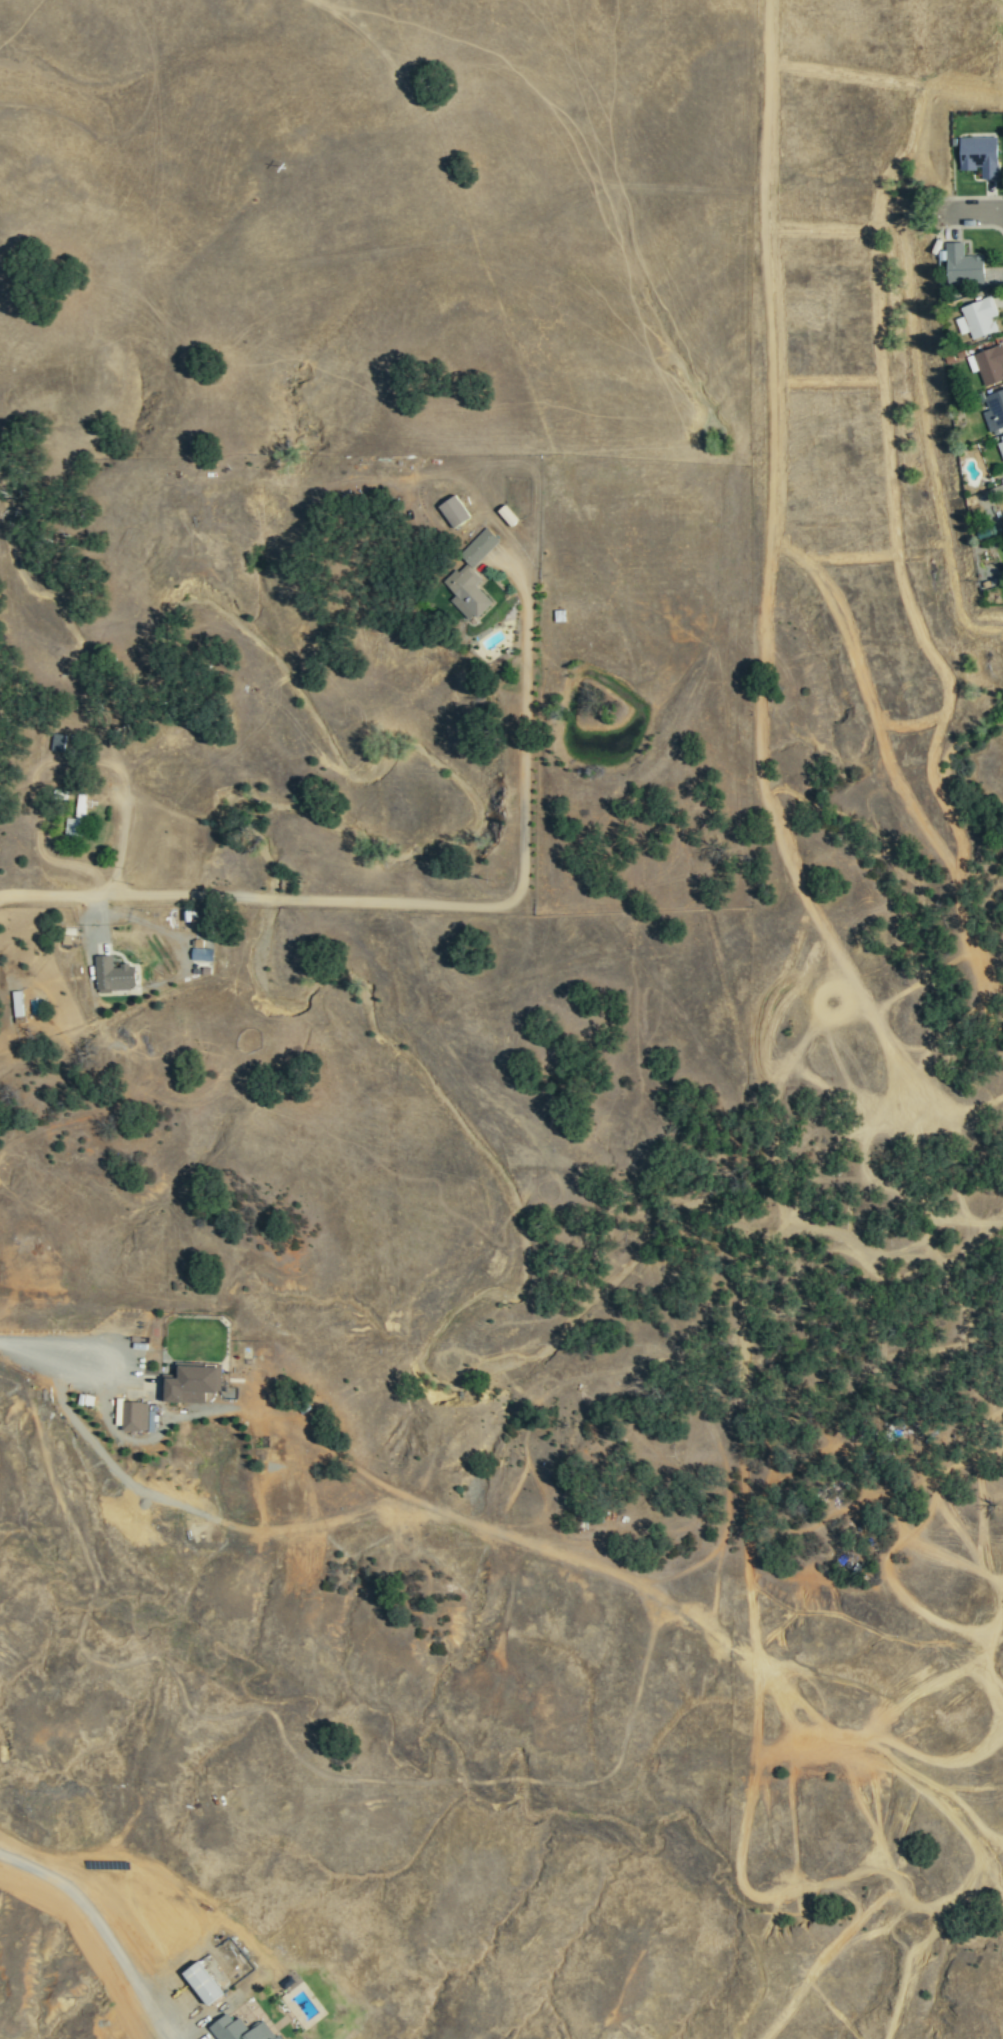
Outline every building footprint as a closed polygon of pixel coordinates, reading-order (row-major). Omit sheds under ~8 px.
[(961,170),(981,169),(981,180),(998,179),(997,137),(960,138),(961,170)] [(948,243),(949,283),(985,282),(985,256),(965,256),(964,242),(948,243)] [(998,316),(993,297),(961,307),(964,317),(957,319),(961,335),(970,332),(972,339),(997,332),(993,317),(998,316)] [(978,370),(983,387),(1002,380),(1002,367),(1002,364),(1002,346),(1002,344),(966,357),(971,372),(978,370)] [(985,395),(990,411),(983,413),(988,431),(1002,427),(1002,390),(985,395)] [(995,439),(1002,463),(1002,436),(995,439)] [(438,507),(454,529),(470,517),(455,495),(438,507)] [(471,569),(500,541),(486,527),(457,555),(467,566),(446,587),(454,595),(449,600),(470,622),(491,602),(475,585),(481,579),(471,569)] [(51,750),(65,752),(67,735),(53,734),(51,750)] [(84,794),(76,794),(76,819),(65,819),(65,835),(84,835),(84,794)] [(213,962),(213,949),(192,948),(191,961),(213,962)] [(96,991),(137,989),(136,965),(113,966),(112,956),(94,957),(96,991)] [(13,992),(14,1016),(22,1016),(21,991),(13,992)] [(219,1365),(175,1364),(175,1375),(162,1375),(161,1403),(184,1403),(206,1404),(206,1394),(218,1394),(219,1365)] [(154,1432),(155,1404),(123,1403),(122,1431),(154,1432)] [(222,1995),(201,1961),(185,1971),(205,2005),(222,1995)] [(266,2019),(249,2031),(240,2017),(234,2022),(228,2013),(211,2025),(221,2038),(281,2038),(266,2019)]
